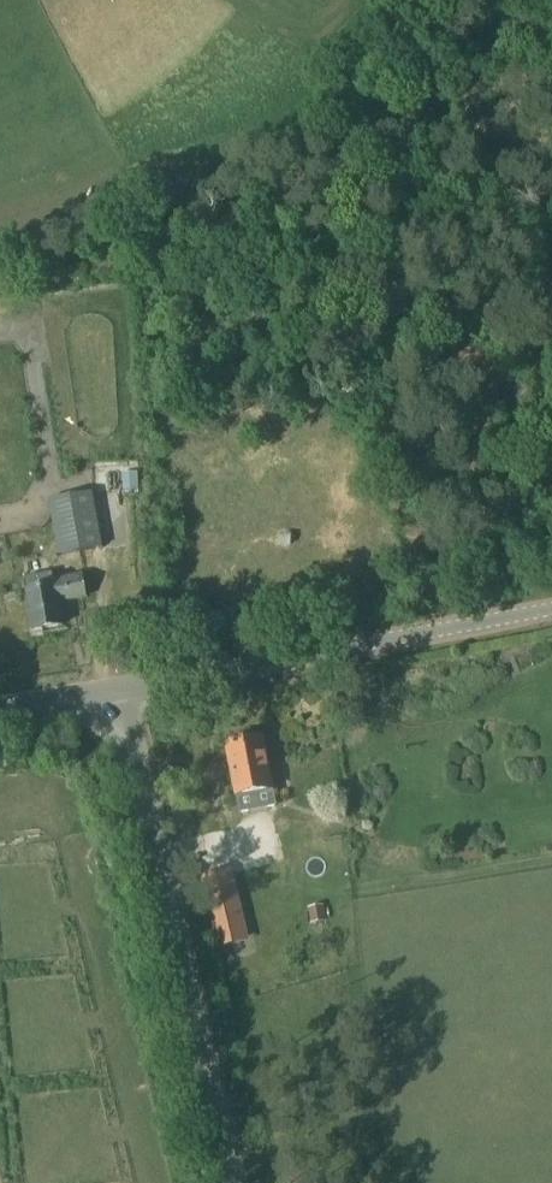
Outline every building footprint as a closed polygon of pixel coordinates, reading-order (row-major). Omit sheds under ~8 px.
[(74,503),(78,516),(95,511),(91,498),(74,503)] [(25,579),(27,588),(27,592),(26,592),(34,631),(63,625),(59,606),(87,601),(82,576),(53,582),(52,575),(25,579)] [(273,790),(263,740),(226,747),(236,797),(273,790)] [(249,868),(259,868),(260,878),(281,877),(279,846),(248,848),(249,868)] [(207,905),(217,946),(246,939),(236,898),(207,905)]
